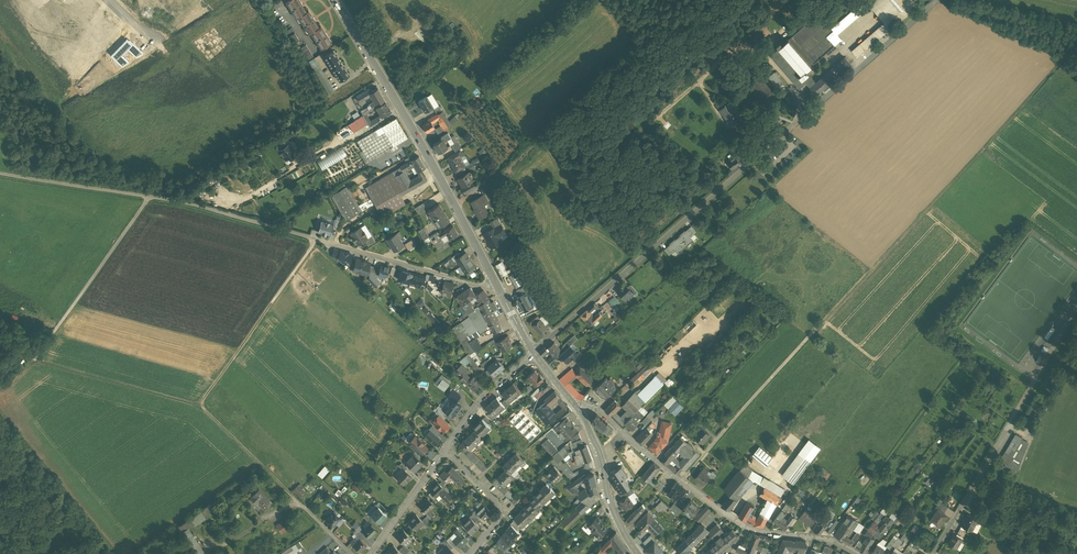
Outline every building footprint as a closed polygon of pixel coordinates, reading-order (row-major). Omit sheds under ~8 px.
[(299,0),(287,0),(286,1),(296,18),(298,16),(306,11),(299,0)] [(832,27),(835,30),(827,36),(831,40),(838,34),(870,6),(875,1),(874,0),(863,0),(832,27)] [(875,1),(890,18),(895,24),(918,4),(915,0),(874,0),(875,1)] [(890,18),(875,1),(870,6),(884,22),(887,20),(890,18)] [(319,27),(308,10),(306,11),(298,16),(309,33),(311,32),(319,27)] [(808,22),(788,39),(811,66),(835,45),(831,40),(827,36),(835,30),(832,27),(819,12),(808,22)] [(895,24),(890,18),(887,20),(892,26),(895,24)] [(884,22),(852,51),(857,57),(892,26),(887,20),(884,22)] [(319,27),(311,32),(321,49),(331,43),(320,26),(319,27)] [(294,33),(289,36),(294,44),(299,40),(294,33)] [(838,34),(831,40),(835,45),(842,39),(838,34)] [(127,38),(111,54),(122,65),(129,61),(122,54),(128,48),(136,56),(143,52),(130,39),(128,40),(127,38)] [(788,39),(787,38),(786,39),(787,41),(783,44),(781,42),(777,45),(779,47),(771,55),(799,88),(806,82),(811,77),(807,72),(808,71),(807,70),(811,66),(788,39)] [(314,58),(305,44),(300,47),(309,61),(314,58)] [(335,55),(332,50),(323,56),(331,68),(340,62),(337,58),(338,57),(336,54),(335,55)] [(845,57),(825,74),(831,82),(851,64),(845,57)] [(323,73),(314,58),(309,61),(308,61),(317,76),(323,73)] [(343,67),(340,62),(331,68),(339,81),(348,75),(345,70),(346,70),(344,67),(343,67)] [(783,83),(774,72),(768,77),(777,88),(783,83)] [(323,73),(317,76),(328,95),(334,91),(323,73)] [(773,91),(758,73),(750,80),(766,98),(773,91)] [(816,82),(811,87),(817,94),(831,82),(825,74),(816,82)] [(350,84),(354,91),(367,84),(362,77),(350,84)] [(811,77),(806,82),(811,87),(816,82),(811,77)] [(383,97),(377,88),(371,92),(369,93),(370,95),(374,102),(383,97)] [(369,89),(357,97),(360,101),(360,102),(362,100),(370,95),(369,93),(371,92),(369,89)] [(433,106),(427,96),(419,101),(425,111),(433,106)] [(383,97),(374,102),(360,111),(362,115),(366,113),(376,106),(385,101),(383,97)] [(362,100),(360,102),(360,101),(356,104),(359,109),(366,106),(362,100)] [(385,101),(376,106),(382,116),(391,110),(385,101)] [(743,119),(731,102),(725,106),(737,123),(743,119)] [(737,123),(725,106),(720,109),(725,117),(726,119),(732,127),(737,123)] [(437,114),(427,120),(428,121),(422,125),(427,133),(434,128),(432,124),(434,123),(433,121),(437,119),(439,123),(447,118),(442,111),(437,114)] [(366,113),(362,115),(365,120),(369,126),(380,120),(379,117),(377,116),(370,121),(366,113)] [(362,115),(348,124),(351,129),(365,120),(362,115)] [(455,115),(448,121),(451,125),(458,118),(457,117),(455,115)] [(396,118),(357,141),(369,161),(389,149),(391,152),(398,148),(396,145),(408,138),(396,118)] [(447,118),(439,123),(441,125),(444,131),(451,125),(448,121),(447,118)] [(441,125),(435,129),(439,136),(444,131),(441,125)] [(341,132),(343,136),(350,132),(347,127),(341,132)] [(442,139),(433,144),(438,153),(447,148),(443,141),(451,137),(448,133),(441,137),(442,139)] [(284,141),(276,146),(278,150),(280,150),(279,149),(286,145),(284,141)] [(454,143),(451,145),(455,151),(462,148),(458,141),(454,143)] [(286,145),(279,149),(280,150),(283,156),(284,155),(286,159),(289,157),(290,158),(295,155),(290,147),(290,148),(288,144),(286,145)] [(318,161),(323,170),(347,155),(342,147),(318,161)] [(460,150),(447,157),(456,172),(465,166),(459,157),(462,155),(460,150)] [(741,157),(736,151),(733,153),(735,156),(738,160),(741,157)] [(412,160),(414,165),(419,172),(425,168),(418,156),(412,160)] [(735,156),(727,162),(732,170),(735,167),(738,166),(741,164),(738,160),(735,156)] [(407,163),(400,167),(403,171),(414,165),(412,160),(407,163)] [(410,182),(403,171),(400,167),(393,171),(402,187),(409,183),(409,182),(410,182)] [(393,171),(365,188),(383,218),(405,204),(400,195),(396,190),(402,187),(393,171)] [(466,173),(457,179),(462,187),(471,182),(472,181),(470,176),(469,177),(466,173)] [(410,182),(409,182),(409,183),(412,188),(426,180),(423,175),(410,182)] [(471,182),(462,187),(461,187),(460,190),(463,191),(465,193),(468,191),(468,190),(469,189),(471,189),(474,186),(473,183),(471,183),(471,182)] [(402,187),(396,190),(400,195),(412,188),(409,183),(402,187)] [(347,187),(332,195),(346,220),(361,211),(361,210),(347,187)] [(484,194),(471,202),(480,218),(489,213),(484,204),(488,201),(484,194)] [(423,203),(417,206),(421,213),(427,209),(423,203)] [(439,203),(427,210),(433,219),(444,212),(439,203)] [(444,212),(433,219),(438,228),(449,221),(444,212)] [(498,217),(491,221),(494,228),(495,229),(502,225),(498,217)] [(325,222),(321,221),(318,232),(322,233),(322,234),(326,236),(327,234),(331,235),(333,228),(334,224),(330,223),(330,222),(325,221),(325,222)] [(502,225),(495,229),(494,228),(485,233),(488,239),(487,239),(492,248),(502,242),(498,234),(505,231),(502,225)] [(453,226),(445,231),(447,234),(449,237),(448,237),(450,240),(458,234),(453,226)] [(429,237),(423,227),(418,231),(423,240),(429,237)] [(360,228),(351,234),(353,237),(352,238),(354,242),(355,241),(358,245),(364,240),(367,239),(367,238),(365,235),(366,234),(364,231),(363,231),(360,228)] [(693,233),(689,228),(678,238),(686,247),(694,240),(690,235),(693,233)] [(439,234),(437,232),(434,234),(439,242),(443,240),(441,238),(439,235),(439,234)] [(372,235),(367,238),(367,239),(364,240),(368,246),(375,241),(372,235)] [(398,239),(395,235),(387,240),(394,251),(403,245),(399,238),(398,239)] [(678,238),(667,247),(671,252),(674,249),(678,253),(686,247),(678,238)] [(415,245),(411,240),(404,244),(408,250),(415,245)] [(340,251),(334,249),(332,256),(338,258),(340,251)] [(349,265),(352,255),(340,251),(338,258),(344,264),(349,265)] [(470,260),(466,253),(461,256),(456,259),(461,266),(470,260)] [(502,259),(506,270),(512,267),(507,257),(502,259)] [(370,263),(357,259),(353,271),(366,274),(369,265),(370,263)] [(470,260),(461,266),(465,273),(472,269),(475,267),(470,260)] [(495,264),(501,276),(507,273),(502,261),(495,264)] [(384,267),(381,266),(378,274),(386,276),(389,267),(385,265),(384,267)] [(412,274),(402,271),(400,280),(405,286),(409,287),(409,284),(412,274)] [(517,271),(509,275),(515,287),(524,283),(521,277),(520,277),(517,271)] [(426,277),(413,273),(412,274),(409,284),(423,288),(426,277)] [(454,284),(445,282),(444,283),(443,289),(441,294),(447,295),(447,294),(452,294),(454,284)] [(628,287),(625,283),(621,286),(622,286),(618,290),(620,293),(620,296),(628,297),(633,293),(633,292),(628,287)] [(637,291),(631,284),(628,287),(633,292),(633,293),(634,294),(637,291)] [(471,287),(457,296),(463,305),(467,302),(466,301),(473,296),(472,295),(475,293),(471,287)] [(523,287),(517,291),(519,296),(526,293),(523,287)] [(489,298),(484,290),(476,295),(476,296),(477,298),(481,304),(489,299),(489,298)] [(475,293),(472,295),(473,296),(466,301),(467,302),(471,299),(476,296),(476,295),(475,293)] [(519,296),(516,298),(523,312),(533,306),(527,293),(526,293),(519,296)] [(473,303),(472,304),(475,308),(480,305),(481,304),(477,298),(476,299),(477,301),(473,303)] [(463,305),(468,313),(473,310),(475,308),(472,304),(473,303),(471,299),(463,305)] [(489,303),(488,299),(481,304),(480,305),(490,325),(494,333),(502,329),(493,311),(489,303)] [(494,301),(491,302),(489,303),(493,311),(498,309),(494,301)] [(600,307),(595,302),(589,308),(591,311),(595,308),(597,310),(600,307)] [(469,316),(461,322),(469,334),(470,335),(478,329),(481,333),(488,328),(487,327),(490,325),(480,305),(475,308),(473,310),(475,313),(469,316)] [(436,325),(439,322),(426,306),(422,309),(436,325)] [(604,308),(594,316),(596,319),(597,320),(606,311),(604,308)] [(587,309),(581,315),(585,320),(591,314),(587,309)] [(591,314),(585,320),(590,325),(596,319),(594,316),(591,314)] [(538,316),(530,322),(533,326),(541,319),(538,316)] [(541,319),(533,326),(539,333),(547,327),(543,323),(544,323),(541,319)] [(692,319),(684,328),(689,332),(697,324),(692,319)] [(465,337),(469,334),(461,322),(452,328),(451,328),(452,329),(451,329),(460,341),(465,337)] [(1047,338),(1055,328),(1052,325),(1044,336),(1047,338)] [(497,342),(502,351),(512,346),(509,340),(510,339),(508,335),(497,342)] [(574,335),(567,341),(571,344),(578,338),(574,335)] [(476,351),(465,337),(460,341),(469,354),(470,355),(476,351)] [(567,341),(564,344),(561,350),(562,352),(570,345),(571,344),(567,341)] [(561,350),(554,342),(546,349),(544,347),(539,352),(542,356),(547,352),(549,350),(551,353),(553,355),(546,360),(549,364),(559,355),(562,352),(561,350)] [(562,352),(559,355),(562,359),(564,357),(568,362),(573,358),(577,354),(576,352),(570,345),(562,352)] [(578,350),(576,352),(577,354),(573,358),(575,361),(582,354),(578,350)] [(469,354),(457,365),(458,366),(461,370),(462,370),(469,363),(478,374),(481,371),(470,355),(469,354)] [(500,362),(497,359),(488,368),(495,376),(505,368),(500,362)] [(644,366),(641,363),(636,367),(640,371),(644,366)] [(582,364),(581,365),(580,365),(578,367),(575,370),(574,371),(577,374),(590,386),(592,383),(597,378),(582,364)] [(640,371),(630,381),(633,384),(645,372),(647,373),(650,370),(646,365),(644,366),(640,371)] [(572,369),(559,379),(565,385),(569,382),(577,374),(574,371),(572,369)] [(461,370),(457,374),(462,380),(467,375),(462,370),(461,370)] [(537,372),(535,370),(528,376),(535,385),(543,378),(538,372),(537,372)] [(645,372),(633,384),(634,386),(647,373),(645,372)] [(481,385),(474,377),(471,380),(467,375),(462,380),(464,383),(466,381),(474,391),(481,385)] [(657,381),(645,394),(649,398),(664,383),(656,375),(653,378),(657,381)] [(595,387),(605,398),(616,387),(614,384),(615,383),(610,378),(609,379),(606,376),(601,381),(595,387)] [(669,377),(665,382),(669,386),(674,381),(669,377)] [(653,378),(637,394),(641,398),(645,394),(657,381),(653,378)] [(439,386),(444,390),(449,385),(443,380),(439,386)] [(546,381),(538,387),(543,393),(551,387),(546,381)] [(569,382),(565,385),(576,396),(579,393),(569,382)] [(513,384),(508,388),(515,397),(521,392),(518,388),(513,383),(513,384)] [(531,386),(525,391),(528,395),(534,390),(531,386)] [(538,387),(531,395),(535,400),(543,393),(538,387)] [(515,397),(508,388),(502,393),(506,398),(509,402),(510,402),(515,397)] [(460,396),(452,391),(448,397),(451,399),(452,399),(456,402),(460,396)] [(555,391),(544,400),(546,402),(549,406),(557,399),(560,397),(555,391)] [(624,403),(623,405),(628,410),(632,414),(638,409),(638,408),(639,409),(645,402),(641,398),(637,394),(635,392),(624,403)] [(501,403),(497,397),(496,398),(497,398),(491,402),(499,411),(504,407),(505,406),(501,403)] [(451,399),(446,407),(448,408),(448,410),(447,411),(447,412),(447,414),(448,415),(450,415),(451,414),(454,416),(461,406),(456,402),(452,399),(451,399)] [(615,400),(605,410),(611,415),(614,412),(620,406),(619,405),(615,400)] [(676,400),(669,408),(675,414),(683,406),(676,400)] [(499,411),(491,402),(486,407),(485,407),(490,413),(493,416),(499,411)] [(546,402),(537,410),(547,422),(555,415),(548,407),(549,406),(546,402)] [(567,404),(555,414),(561,421),(566,416),(573,411),(567,404)] [(644,415),(638,409),(632,414),(632,415),(637,420),(640,418),(641,419),(644,415)] [(445,417),(438,410),(436,413),(439,416),(443,420),(445,417)] [(509,421),(515,426),(526,415),(521,410),(509,421)] [(632,414),(628,410),(621,416),(626,421),(632,415),(632,414)] [(653,410),(647,416),(642,422),(645,424),(650,419),(656,412),(653,410)] [(600,417),(597,414),(597,415),(596,414),(596,415),(596,414),(595,415),(596,415),(591,420),(591,419),(590,420),(591,420),(591,421),(594,424),(594,423),(597,425),(596,426),(597,426),(599,428),(599,429),(600,428),(602,430),(601,431),(602,431),(602,430),(603,431),(604,431),(605,430),(605,431),(606,431),(606,430),(607,430),(608,429),(608,428),(608,427),(608,425),(608,424),(607,424),(605,422),(606,422),(605,421),(605,422),(602,420),(603,419),(602,419),(600,417)] [(515,426),(520,432),(531,420),(526,415),(515,426)] [(621,416),(619,417),(617,415),(614,418),(622,426),(625,422),(626,421),(621,416)] [(626,421),(625,422),(632,429),(636,425),(635,425),(639,422),(637,420),(632,415),(626,421)] [(443,420),(439,416),(434,421),(437,425),(436,426),(440,429),(441,429),(445,432),(450,427),(443,420)] [(561,421),(554,426),(565,439),(577,429),(566,416),(561,421)] [(483,419),(482,418),(474,427),(476,429),(482,435),(491,427),(483,419)] [(520,432),(525,437),(536,425),(531,420),(520,432)] [(707,427),(701,421),(698,425),(701,428),(704,430),(707,427)] [(525,437),(530,442),(541,430),(536,425),(525,437)] [(608,436),(613,430),(608,425),(608,427),(608,428),(608,429),(607,430),(606,430),(606,431),(605,431),(605,430),(604,431),(603,431),(608,436)] [(439,432),(432,426),(429,430),(430,431),(431,430),(436,435),(439,432)] [(670,428),(662,426),(660,431),(660,432),(659,432),(658,432),(658,433),(657,434),(658,435),(659,435),(660,434),(665,439),(669,435),(670,428)] [(647,427),(635,439),(642,445),(642,444),(653,433),(651,431),(649,429),(647,427)] [(704,430),(701,428),(698,432),(699,433),(696,437),(703,443),(707,439),(706,439),(710,435),(704,430)] [(482,435),(476,429),(472,434),(479,441),(483,437),(482,435)] [(436,435),(431,430),(430,431),(425,436),(435,445),(440,439),(436,435)] [(578,433),(571,440),(572,442),(581,439),(578,433)] [(479,441),(472,434),(467,438),(474,446),(479,441)] [(665,439),(660,434),(659,435),(655,439),(656,440),(662,446),(667,441),(665,439)] [(1016,434),(1005,452),(1006,453),(1011,456),(1020,441),(1021,441),(1023,438),(1016,434)] [(427,448),(415,436),(409,441),(417,450),(422,454),(427,448)] [(700,454),(681,437),(672,446),(679,452),(682,455),(684,457),(683,459),(680,462),(681,463),(679,466),(680,466),(683,469),(685,471),(700,454)] [(474,446),(467,438),(463,443),(467,447),(469,449),(470,450),(474,446)] [(1013,460),(1018,467),(1028,442),(1023,438),(1021,441),(1020,441),(1011,456),(1009,459),(1011,462),(1013,460)] [(558,451),(548,439),(542,445),(552,457),(558,451)] [(581,439),(572,442),(575,450),(579,449),(579,448),(584,446),(581,439)] [(584,462),(579,449),(575,450),(572,442),(571,440),(563,447),(566,450),(568,453),(570,456),(577,453),(577,454),(576,455),(579,464),(584,462)] [(662,446),(656,440),(652,445),(658,451),(662,446)] [(810,440),(783,475),(793,483),(820,448),(810,440)] [(417,450),(412,444),(409,446),(415,452),(417,450)] [(584,446),(579,448),(579,449),(584,462),(592,459),(587,445),(584,446)] [(671,447),(670,447),(665,453),(671,458),(679,466),(681,463),(680,462),(675,458),(673,456),(674,456),(675,456),(677,454),(676,452),(671,447)] [(759,447),(753,455),(766,465),(772,458),(759,447)] [(426,454),(431,459),(436,453),(431,449),(426,454)] [(558,451),(552,456),(557,462),(563,458),(561,455),(558,451)] [(524,460),(517,452),(512,457),(519,464),(524,460)] [(665,453),(659,459),(665,465),(667,462),(671,458),(665,453)] [(413,454),(405,462),(408,464),(414,471),(415,471),(422,463),(418,459),(413,454)] [(1009,459),(1007,456),(1004,455),(1002,459),(1014,474),(1020,469),(1018,467),(1013,460),(1011,462),(1009,459)] [(519,464),(512,457),(507,461),(515,469),(519,464)] [(515,469),(507,461),(503,465),(506,469),(510,473),(515,469)] [(654,462),(642,476),(648,482),(651,478),(660,467),(654,462)] [(675,468),(667,462),(665,465),(673,471),(675,468)] [(414,471),(408,464),(405,467),(407,468),(412,473),(414,471)] [(752,470),(745,464),(740,470),(747,475),(750,473),(752,470)] [(322,478),(329,470),(324,465),(317,474),(322,478)] [(563,474),(554,465),(546,473),(555,482),(563,474)] [(621,466),(613,472),(614,474),(613,475),(618,482),(615,484),(621,493),(629,487),(624,478),(628,476),(621,466)] [(679,466),(676,469),(675,468),(673,471),(678,475),(683,469),(680,466),(679,466)] [(463,480),(451,467),(451,468),(463,480)] [(463,480),(451,468),(446,472),(445,471),(440,475),(447,482),(451,479),(449,477),(450,476),(452,478),(459,484),(463,480)] [(405,471),(403,469),(402,469),(398,473),(400,475),(397,478),(403,485),(411,477),(405,471)] [(510,473),(506,469),(502,474),(509,481),(514,477),(510,473)] [(701,470),(695,478),(703,485),(708,479),(709,477),(701,470)] [(740,470),(723,489),(730,495),(731,495),(737,500),(753,480),(749,477),(747,475),(740,470)] [(713,472),(709,477),(708,479),(711,481),(716,475),(713,472)] [(509,481),(502,474),(498,478),(500,480),(502,483),(504,485),(505,485),(509,481)] [(585,474),(573,483),(575,486),(585,480),(585,477),(586,477),(585,474)] [(769,480),(759,474),(756,478),(754,480),(765,486),(769,480)] [(447,482),(440,475),(438,478),(442,482),(445,485),(447,482)] [(586,477),(585,477),(585,480),(587,486),(590,486),(596,484),(594,475),(586,477)] [(929,479),(925,483),(933,489),(936,484),(929,479)] [(656,482),(653,486),(659,491),(664,485),(658,480),(656,482)] [(785,489),(769,480),(765,486),(781,496),(785,489)] [(687,490),(676,482),(671,488),(672,488),(668,494),(673,498),(677,492),(682,496),(684,493),(687,490)] [(439,484),(438,483),(429,491),(431,493),(435,497),(439,494),(447,502),(451,498),(443,490),(444,489),(439,484)] [(573,483),(567,487),(577,496),(580,494),(574,487),(575,486),(573,483)] [(300,496),(305,491),(298,484),(293,489),(300,496)] [(550,488),(547,484),(541,489),(549,497),(554,492),(551,489),(552,488),(552,487),(550,488)] [(341,491),(338,489),(334,494),(339,497),(346,487),(344,486),(341,491)] [(621,493),(619,494),(623,499),(628,496),(631,494),(635,492),(631,486),(630,486),(629,487),(621,493)] [(765,486),(760,494),(760,495),(768,500),(776,504),(781,496),(765,486)] [(589,495),(585,491),(580,494),(577,496),(582,500),(583,500),(589,506),(600,499),(597,488),(591,493),(589,495)] [(259,489),(252,495),(250,493),(247,495),(254,502),(256,500),(264,509),(271,502),(259,489)] [(541,489),(536,495),(543,503),(549,497),(541,489)] [(320,500),(324,497),(320,492),(316,495),(320,500)] [(688,496),(684,493),(682,496),(680,498),(684,502),(688,496)] [(543,503),(536,495),(530,500),(532,502),(538,508),(543,503)] [(730,495),(722,505),(728,510),(737,500),(731,495),(730,495)] [(631,501),(628,496),(623,499),(619,502),(625,510),(630,507),(630,508),(632,508),(633,506),(632,505),(633,505),(631,501)] [(861,500),(857,497),(853,503),(856,506),(861,500)] [(434,506),(428,499),(419,507),(425,513),(428,510),(429,511),(430,510),(434,506)] [(582,500),(576,507),(582,513),(589,506),(583,500),(582,500)] [(700,508),(691,500),(682,509),(692,517),(700,508)] [(776,504),(768,500),(764,506),(756,521),(754,525),(756,526),(763,527),(767,519),(767,518),(770,513),(776,504)] [(212,501),(200,510),(204,516),(217,507),(212,501)] [(668,507),(661,501),(658,504),(663,509),(665,510),(668,507)] [(948,507),(940,501),(937,505),(945,510),(948,507)] [(387,511),(378,502),(376,505),(378,507),(384,513),(387,511)] [(491,512),(481,502),(476,507),(479,510),(476,512),(480,517),(483,520),(491,512)] [(532,502),(526,507),(534,515),(539,510),(538,508),(532,502)] [(746,502),(738,515),(746,520),(748,516),(754,506),(746,502)] [(682,510),(674,503),(670,508),(677,515),(682,510)] [(637,511),(636,511),(639,514),(645,508),(642,504),(637,511)] [(663,509),(658,504),(654,508),(660,513),(663,509)] [(706,506),(696,516),(701,520),(711,510),(706,506)] [(384,513),(378,507),(370,515),(378,522),(379,523),(386,515),(384,513)] [(534,515),(526,507),(521,513),(528,520),(534,515)] [(576,507),(560,523),(566,529),(582,513),(576,507)] [(782,509),(773,521),(778,525),(784,518),(782,517),(786,512),(782,509)] [(813,514),(806,509),(799,517),(810,526),(815,520),(817,517),(813,514)] [(948,516),(938,509),(931,520),(940,526),(948,516)] [(200,510),(189,518),(193,524),(194,525),(205,518),(204,516),(200,510)] [(635,510),(627,519),(631,524),(639,514),(636,511),(637,511),(635,510)] [(340,519),(333,511),(326,518),(333,526),(336,523),(340,519)] [(880,514),(874,520),(875,521),(874,523),(879,526),(880,525),(879,524),(885,515),(881,511),(880,514)] [(815,520),(817,522),(824,514),(821,512),(817,517),(815,520)] [(478,519),(472,513),(469,517),(474,522),(478,519)] [(521,513),(515,518),(519,522),(518,523),(519,524),(519,523),(522,525),(523,526),(528,520),(521,513)] [(654,519),(648,513),(643,517),(649,524),(648,525),(650,528),(656,522),(653,519),(654,519)] [(973,516),(968,514),(962,526),(972,531),(976,523),(977,524),(979,520),(973,516)] [(988,520),(974,514),(973,516),(979,520),(986,523),(988,520)] [(422,521),(416,515),(408,523),(415,531),(423,523),(424,523),(422,521)] [(430,518),(428,515),(427,515),(425,518),(430,523),(433,520),(430,518)] [(787,521),(784,518),(778,525),(785,530),(794,517),(791,515),(787,521)] [(888,518),(885,515),(879,524),(880,525),(879,526),(885,531),(892,522),(893,521),(888,518)] [(346,519),(343,516),(340,519),(336,523),(339,526),(346,519)] [(756,521),(748,516),(746,520),(754,525),(756,521)] [(857,522),(847,516),(843,523),(850,527),(850,528),(853,529),(857,522)] [(474,522),(469,517),(461,524),(471,534),(479,527),(474,522)] [(591,524),(589,527),(593,531),(601,522),(602,521),(598,517),(591,524)] [(649,524),(643,517),(636,524),(643,530),(648,525),(649,524)] [(430,523),(425,518),(422,521),(424,523),(423,523),(427,526),(430,523)] [(519,522),(515,518),(513,521),(520,528),(522,525),(519,523),(519,524),(518,523),(519,522)] [(820,519),(812,530),(819,535),(827,524),(825,522),(820,519)] [(186,521),(177,528),(180,533),(187,528),(188,528),(190,526),(186,520),(186,521)] [(940,526),(931,520),(928,523),(938,530),(940,526)] [(520,528),(513,521),(510,524),(511,525),(517,530),(520,528)] [(593,531),(592,532),(599,538),(608,529),(601,522),(593,531)] [(656,522),(650,528),(653,530),(655,533),(656,534),(662,529),(656,522)] [(874,523),(873,522),(868,529),(873,533),(879,526),(874,523)] [(288,523),(279,529),(282,533),(290,527),(288,523)] [(702,523),(694,531),(701,538),(708,530),(702,523)] [(850,527),(843,523),(834,536),(843,541),(846,538),(844,537),(850,528),(850,527)] [(363,531),(362,531),(366,535),(369,538),(376,531),(369,524),(363,531)] [(717,524),(708,532),(714,539),(723,531),(717,524)] [(511,525),(506,530),(507,531),(515,539),(520,533),(517,530),(511,525)] [(863,528),(858,525),(854,530),(857,532),(859,533),(863,528)] [(885,531),(879,526),(873,533),(879,538),(885,531)] [(188,528),(187,528),(180,533),(188,546),(196,541),(188,528)] [(363,531),(360,528),(358,531),(363,537),(366,535),(362,531),(363,531)] [(468,540),(457,529),(453,533),(458,537),(453,542),(455,545),(459,549),(468,540)] [(720,536),(716,540),(718,541),(709,548),(710,549),(714,553),(717,553),(732,542),(738,536),(732,530),(722,538),(720,536)] [(363,537),(358,531),(355,534),(359,539),(359,538),(361,540),(363,537)] [(404,531),(397,538),(402,544),(410,537),(404,531)] [(515,539),(507,531),(501,536),(502,537),(510,545),(516,540),(515,539)] [(676,549),(680,553),(684,553),(689,550),(701,538),(694,531),(676,549)] [(872,535),(867,531),(865,534),(868,536),(862,544),(863,544),(869,548),(874,540),(871,537),(872,535)] [(628,548),(616,532),(610,538),(613,542),(620,551),(622,553),(628,548)] [(759,536),(752,533),(747,544),(751,546),(755,547),(756,545),(759,538),(760,536),(759,536)] [(962,539),(954,534),(949,543),(957,548),(962,539)] [(651,535),(643,543),(648,548),(654,542),(656,540),(651,535)] [(510,545),(502,537),(497,542),(505,551),(511,546),(510,545)] [(361,540),(359,538),(359,539),(353,545),(360,552),(366,545),(361,540)] [(610,538),(600,549),(604,552),(613,542),(610,538)] [(894,543),(893,545),(896,548),(897,549),(903,541),(898,538),(894,543)] [(449,542),(445,539),(442,542),(445,545),(447,546),(451,550),(453,547),(449,542)] [(783,539),(777,553),(785,553),(788,548),(791,549),(795,550),(795,549),(796,541),(783,539)] [(188,546),(194,553),(205,553),(196,541),(188,546)] [(286,553),(297,553),(296,552),(301,549),(303,550),(304,550),(302,547),(303,547),(299,541),(291,546),(293,549),(286,553)] [(806,542),(796,541),(795,549),(796,550),(805,551),(807,545),(806,542)] [(651,553),(659,553),(663,551),(654,542),(648,548),(647,550),(651,553)] [(737,548),(736,551),(743,553),(747,553),(751,546),(747,544),(742,542),(739,545),(740,545),(742,546),(743,545),(746,546),(744,551),(738,548),(737,548)] [(911,542),(903,553),(905,553),(907,553),(911,549),(912,546),(914,543),(911,542)] [(869,548),(863,544),(861,548),(859,547),(858,549),(865,553),(869,548)] [(385,553),(402,553),(398,550),(393,545),(385,553)] [(410,550),(404,545),(401,547),(407,553),(410,550)] [(871,553),(873,553),(881,553),(884,550),(877,545),(871,553)] [(447,546),(438,553),(439,553),(455,553),(451,550),(447,546)] [(825,546),(823,552),(827,553),(828,553),(831,548),(825,546)]
